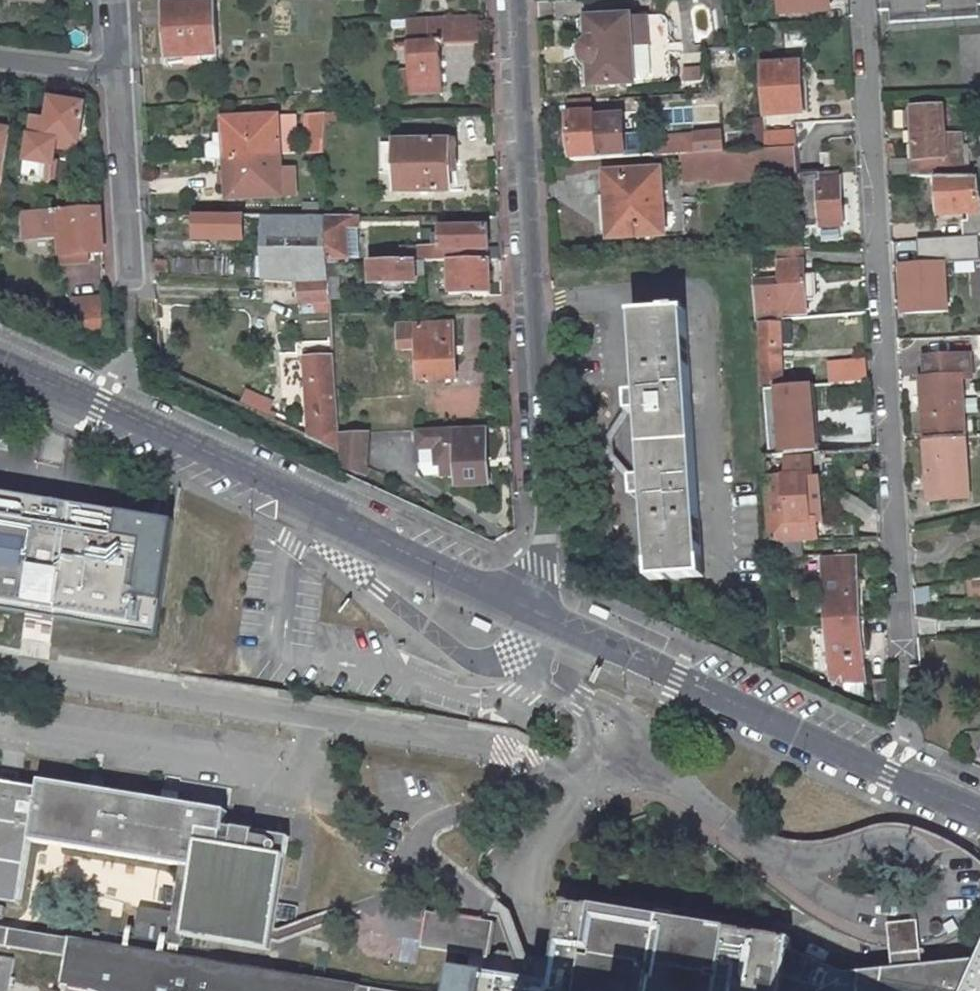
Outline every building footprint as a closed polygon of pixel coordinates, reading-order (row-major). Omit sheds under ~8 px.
[(210,0),(163,0),(167,61),(194,60),(194,52),(213,51),(210,0)] [(587,59),(588,81),(669,78),(667,11),(586,13),(587,36),(584,36),(580,40),(579,42),(579,52),(581,56),(584,58),(587,58),(587,59)] [(442,90),(440,41),(479,38),(478,12),(439,14),(440,20),(409,22),(412,91),(442,90)] [(780,38),(779,20),(769,21),(770,39),(780,38)] [(796,58),(759,60),(762,110),(799,108),(796,58)] [(588,94),(568,95),(569,111),(588,110),(588,94)] [(32,115),(18,171),(25,173),(24,177),(43,181),(51,144),(64,147),(66,138),(73,140),(81,104),(62,100),(60,108),(51,107),(48,118),(32,115)] [(910,107),(915,171),(937,172),(953,172),(951,132),(934,133),(932,106),(910,107)] [(594,154),(622,152),(619,110),(591,112),(591,110),(588,110),(569,111),(565,111),(568,156),(594,154)] [(305,113),(303,151),(324,150),(326,119),(327,112),(305,113)] [(293,113),(223,116),(223,131),(214,132),(214,141),(209,141),(207,144),(207,158),(225,157),(291,152),(292,152),(295,152),(293,113)] [(11,127),(0,125),(0,181),(11,127)] [(796,125),(769,127),(770,143),(796,141),(796,125)] [(650,133),(651,151),(678,149),(706,147),(718,146),(718,129),(650,133)] [(71,148),(73,140),(66,138),(64,147),(71,148)] [(455,138),(395,139),(396,168),(396,188),(455,188),(455,138)] [(383,139),(383,168),(396,168),(395,139),(383,139)] [(608,234),(685,230),(681,178),(708,176),(708,180),(798,175),(798,172),(796,141),(770,143),(764,143),(718,146),(706,147),(678,149),(679,164),(603,170),(608,234)] [(291,152),(225,157),(227,195),(293,190),(291,152)] [(798,175),(800,213),(801,223),(838,220),(836,177),(815,178),(814,171),(798,172),(798,175)] [(974,173),(973,173),(966,172),(953,172),(937,172),(938,211),(959,210),(961,233),(979,232),(979,210),(974,173)] [(43,209),(49,186),(41,185),(36,209),(39,209),(43,209)] [(58,251),(90,250),(90,258),(102,258),(99,205),(43,209),(39,209),(36,209),(23,210),(24,237),(57,237),(58,251)] [(242,213),(198,213),(198,236),(242,237),(242,213)] [(281,213),(281,278),(289,278),(295,278),(328,278),(326,259),(323,213),(319,213),(281,213)] [(346,253),(346,221),(353,221),(353,213),(323,213),(326,259),(339,260),(338,255),(346,253)] [(487,225),(442,226),(442,242),(435,242),(435,249),(423,249),(424,259),(425,259),(427,259),(439,259),(444,259),(452,259),(489,259),(499,259),(498,249),(488,249),(487,225)] [(781,309),(804,307),(804,297),(811,297),(810,267),(802,267),(801,257),(800,243),(779,244),(780,258),(778,258),(780,281),(751,283),(752,313),(781,311),(781,309)] [(90,250),(58,251),(58,259),(90,258),(90,250)] [(402,259),(370,260),(371,280),(379,280),(379,287),(385,291),(398,291),(402,288),(401,280),(414,280),(414,270),(414,259),(402,259)] [(414,270),(427,269),(427,259),(425,259),(424,259),(420,259),(414,259),(414,270)] [(489,259),(452,259),(444,259),(445,273),(450,273),(451,292),(490,291),(489,259)] [(944,261),(920,262),(924,309),(949,307),(944,261)] [(295,297),(329,297),(328,278),(295,278),(295,297)] [(75,325),(105,324),(103,295),(74,296),(75,325)] [(687,311),(634,314),(645,575),(698,573),(687,311)] [(788,319),(756,321),(760,380),(781,378),(779,340),(790,339),(788,319)] [(417,325),(408,325),(408,342),(418,342),(419,369),(455,368),(453,321),(417,322),(417,325)] [(304,354),(306,416),(303,416),(303,433),(340,450),(339,430),(333,353),(304,354)] [(859,353),(826,356),(828,379),(841,378),(861,377),(859,353)] [(962,432),(959,375),(972,374),(970,354),(925,357),(926,375),(933,375),(933,385),(921,386),(924,434),(962,432)] [(921,375),(921,386),(933,385),(933,375),(926,375),(921,375)] [(761,383),(765,451),(810,448),(809,419),(811,419),(812,419),(820,418),(818,380),(810,380),(798,381),(796,381),(761,383)] [(482,425),(414,427),(415,444),(416,444),(417,464),(422,473),(453,471),(454,481),(486,480),(482,425)] [(340,450),(371,466),(369,429),(339,430),(340,450)] [(924,434),(928,485),(938,485),(939,496),(966,496),(962,432),(924,434)] [(805,517),(803,475),(808,475),(808,472),(807,454),(785,456),(786,473),(781,473),(762,475),(766,541),(816,538),(851,536),(849,520),(819,523),(811,523),(811,520),(806,520),(805,517)] [(803,475),(805,517),(806,520),(811,520),(811,523),(819,523),(815,471),(808,472),(808,475),(803,475)] [(928,485),(928,497),(939,496),(938,485),(928,485)] [(179,527),(0,499),(0,615),(41,621),(40,633),(62,637),(64,625),(161,641),(179,527)] [(767,555),(801,554),(817,553),(816,538),(766,541),(767,555)] [(852,556),(819,558),(828,672),(840,671),(840,678),(861,677),(852,556)] [(979,600),(979,579),(971,579),(971,600),(979,600)] [(886,701),(884,675),(870,676),(872,702),(886,701)] [(185,939),(199,941),(270,953),(289,839),(219,827),(222,810),(42,779),(40,791),(0,784),(0,903),(21,906),(32,840),(188,866),(176,937),(185,939)] [(979,960),(922,967),(918,923),(902,924),(888,925),(892,970),(847,971),(786,939),(548,899),(535,980),(489,973),(495,922),(440,913),(435,948),(469,953),(468,968),(462,969),(451,967),(447,990),(979,990),(979,960)] [(78,941),(0,928),(0,949),(75,960),(78,941)] [(368,989),(196,960),(199,941),(185,939),(182,958),(78,941),(75,960),(72,990),(367,990),(368,989)]
